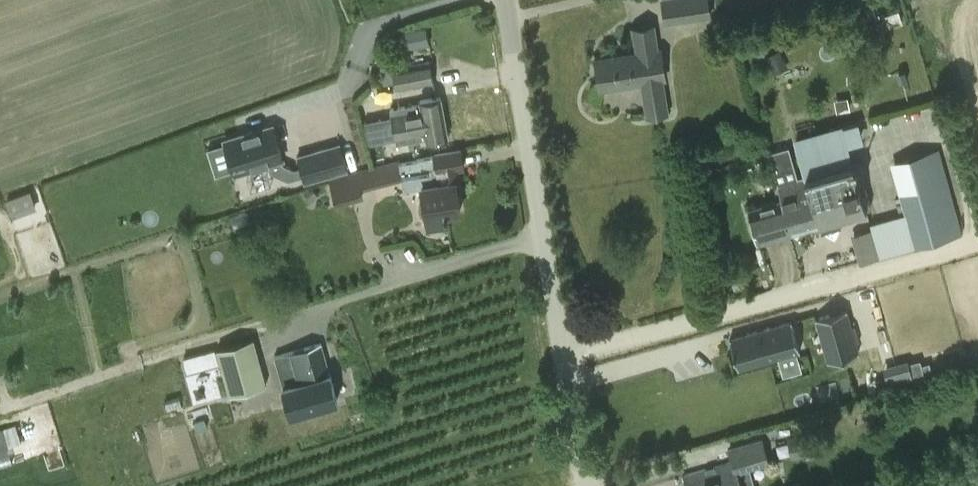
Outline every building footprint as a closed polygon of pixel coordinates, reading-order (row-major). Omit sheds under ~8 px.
[(667,26),(713,19),(710,0),(663,0),(667,26)] [(898,10),(886,14),(890,26),(902,22),(898,10)] [(425,25),(403,29),(407,48),(429,43),(425,25)] [(666,79),(661,49),(658,49),(654,26),(634,29),(637,53),(596,59),(601,89),(642,83),(647,115),(668,112),(663,79),(666,79)] [(779,50),(766,57),(774,72),(787,65),(779,50)] [(392,64),(382,66),(385,82),(396,80),(398,88),(433,81),(430,61),(392,68),(392,64)] [(420,103),(391,107),(397,142),(427,138),(427,139),(448,135),(442,96),(420,99),(420,103)] [(303,175),(301,167),(294,169),(283,164),(281,158),(283,158),(273,125),(225,140),(235,172),(269,162),(272,171),(289,179),(303,175)] [(804,175),(853,163),(843,128),(795,141),(804,175)] [(340,144),(298,156),(301,167),(303,175),(305,181),(347,169),(340,144)] [(775,183),(779,198),(789,234),(820,225),(822,232),(842,226),(839,217),(867,210),(853,163),(804,175),(797,177),(789,148),(767,154),(775,183)] [(417,160),(399,163),(403,191),(422,188),(424,199),(420,200),(419,203),(419,208),(419,212),(421,216),(423,220),(427,219),(428,229),(450,226),(448,213),(463,211),(459,191),(463,190),(460,169),(465,168),(462,149),(434,153),(434,156),(417,159),(417,160)] [(938,150),(892,163),(906,214),(915,246),(961,233),(938,150)] [(355,172),(331,179),(337,205),(362,197),(361,192),(355,172)] [(31,191),(8,199),(15,216),(37,207),(31,191)] [(758,242),(789,234),(779,198),(748,207),(758,242)] [(906,214),(871,223),(872,229),(873,231),(880,255),(883,254),(910,246),(915,246),(913,241),(906,214)] [(847,310),(816,319),(828,362),(859,353),(847,310)] [(738,368),(800,351),(792,321),(729,339),(738,368)] [(321,343),(275,355),(291,413),(338,400),(330,373),(321,343)] [(219,363),(215,348),(207,351),(211,365),(219,363)] [(260,362),(224,371),(231,395),(266,385),(260,362)] [(913,378),(913,376),(910,367),(910,366),(885,373),(889,385),(913,378)] [(204,418),(195,422),(198,430),(207,426),(204,418)] [(786,437),(791,458),(833,449),(829,428),(786,437)] [(0,430),(0,447),(9,444),(4,429),(0,430)] [(737,475),(770,465),(763,440),(730,449),(733,461),(701,470),(706,485),(740,485),(737,475)] [(701,470),(684,475),(687,485),(706,485),(701,470)]
